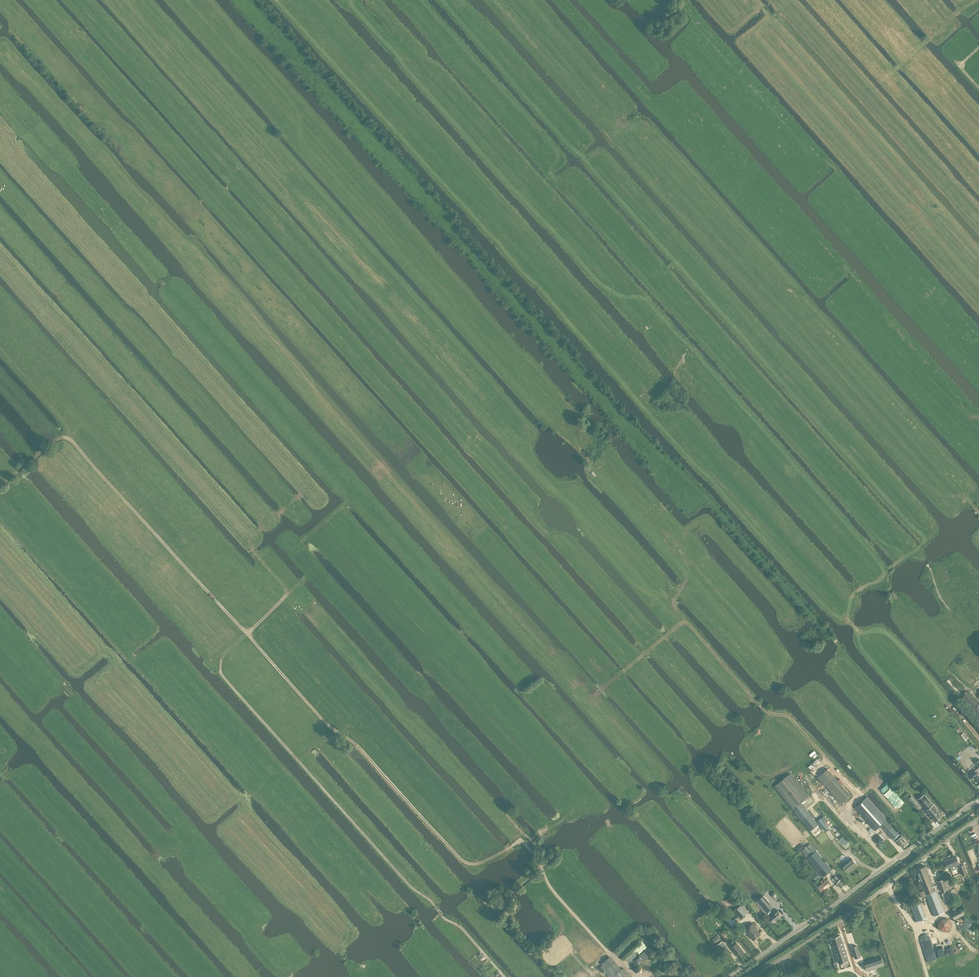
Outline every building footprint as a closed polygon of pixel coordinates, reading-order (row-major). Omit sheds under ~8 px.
[(970,775),(971,776),(972,777),(971,778),(974,782),(975,781),(978,786),(978,767),(972,773),(970,775)] [(818,777),(841,803),(851,794),(828,768),(818,777)] [(774,786),(792,808),(809,830),(821,844),(829,838),(801,802),(809,795),(791,773),(774,786)] [(924,794),(918,799),(927,810),(927,811),(935,821),(941,816),(936,809),(937,808),(934,805),(933,805),(924,794)] [(893,839),(896,837),(898,839),(896,840),(902,847),(908,842),(902,835),(900,833),(897,830),(887,819),(879,810),(867,796),(855,807),(875,830),(881,826),(885,830),(893,839)] [(909,798),(916,806),(918,804),(911,796),(909,798)] [(824,816),(817,821),(824,830),(828,827),(824,821),(827,819),(824,816)] [(810,843),(807,846),(813,853),(816,850),(810,843)] [(803,849),(801,850),(807,858),(810,855),(804,848),(803,849)] [(810,855),(807,858),(822,876),(830,870),(832,869),(817,850),(816,850),(813,853),(812,854),(811,855),(810,855)] [(948,868),(951,867),(951,869),(953,870),(956,868),(957,867),(956,865),(959,863),(956,856),(945,860),(948,868)] [(852,858),(842,866),(848,872),(857,865),(852,858)] [(968,873),(964,864),(958,866),(962,875),(968,873)] [(917,869),(925,890),(920,891),(922,897),(926,895),(934,916),(944,912),(926,866),(917,869)] [(816,881),(818,879),(821,877),(816,871),(812,875),(816,881)] [(833,878),(837,882),(836,882),(841,888),(845,884),(844,883),(838,878),(836,875),(833,878)] [(948,877),(938,881),(941,891),(952,887),(948,877)] [(826,880),(822,883),(818,887),(822,892),(831,885),(826,880)] [(956,888),(953,889),(942,893),(944,900),(958,895),(956,888)] [(767,897),(758,905),(765,913),(774,905),(767,897)] [(502,903),(496,909),(505,918),(511,913),(510,912),(515,907),(509,901),(504,906),(502,903)] [(920,903),(911,906),(917,921),(926,917),(920,903)] [(741,918),(747,913),(740,906),(734,911),(741,918)] [(961,907),(951,912),(954,919),(964,914),(961,907)] [(769,917),(774,922),(782,915),(777,909),(769,917)] [(728,914),(725,917),(729,923),(733,920),(728,914)] [(949,918),(942,918),(938,923),(941,930),(948,930),(952,925),(949,918)] [(755,928),(756,927),(753,923),(745,929),(753,939),(760,934),(755,928)] [(712,939),(715,943),(721,938),(717,934),(712,939)] [(831,938),(839,963),(849,960),(841,935),(831,938)] [(722,941),(718,944),(724,953),(729,949),(722,941)] [(739,957),(745,952),(737,943),(731,947),(739,957)] [(857,945),(851,947),(855,958),(861,956),(857,945)] [(648,948),(644,951),(649,956),(652,953),(653,952),(649,947),(648,948)] [(644,951),(640,955),(644,960),(649,956),(644,951)] [(867,970),(879,967),(884,965),(881,957),(864,962),(867,970)] [(600,967),(608,976),(612,976),(603,965),(600,967)] [(623,969),(621,970),(612,976),(629,976),(623,969)]
